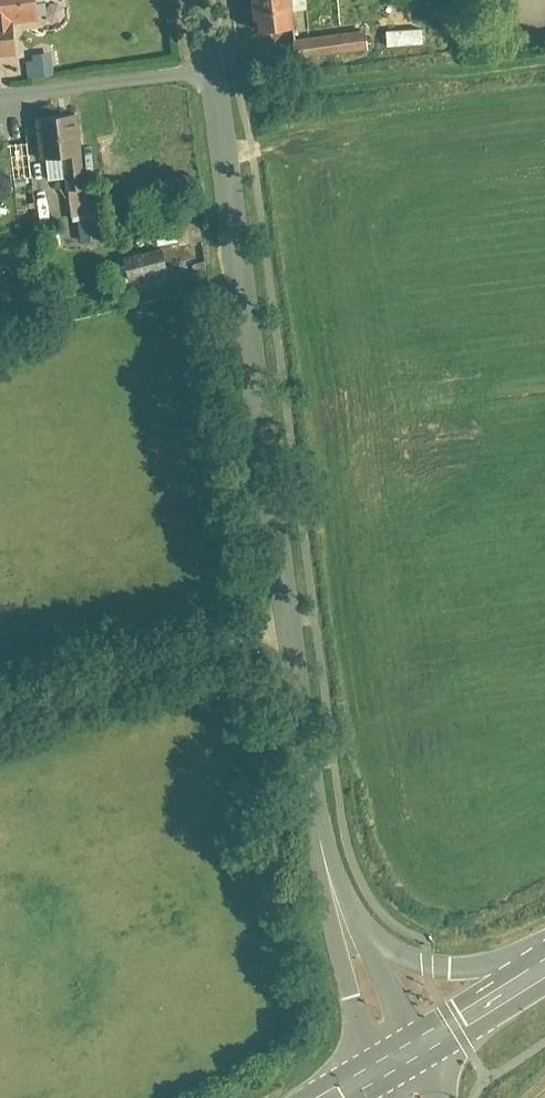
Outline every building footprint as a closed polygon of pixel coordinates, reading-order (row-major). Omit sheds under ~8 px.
[(8,34),(6,14),(29,12),(27,0),(0,0),(0,34),(8,34)] [(260,33),(297,28),(294,0),(256,0),(260,33)] [(295,40),(297,56),(368,45),(366,30),(295,40)] [(62,52),(36,52),(36,73),(62,73),(62,52)] [(84,169),(72,97),(33,103),(43,164),(64,160),(74,222),(100,218),(92,168),(84,169)] [(101,275),(196,259),(185,198),(155,203),(159,230),(96,241),(101,275)]
